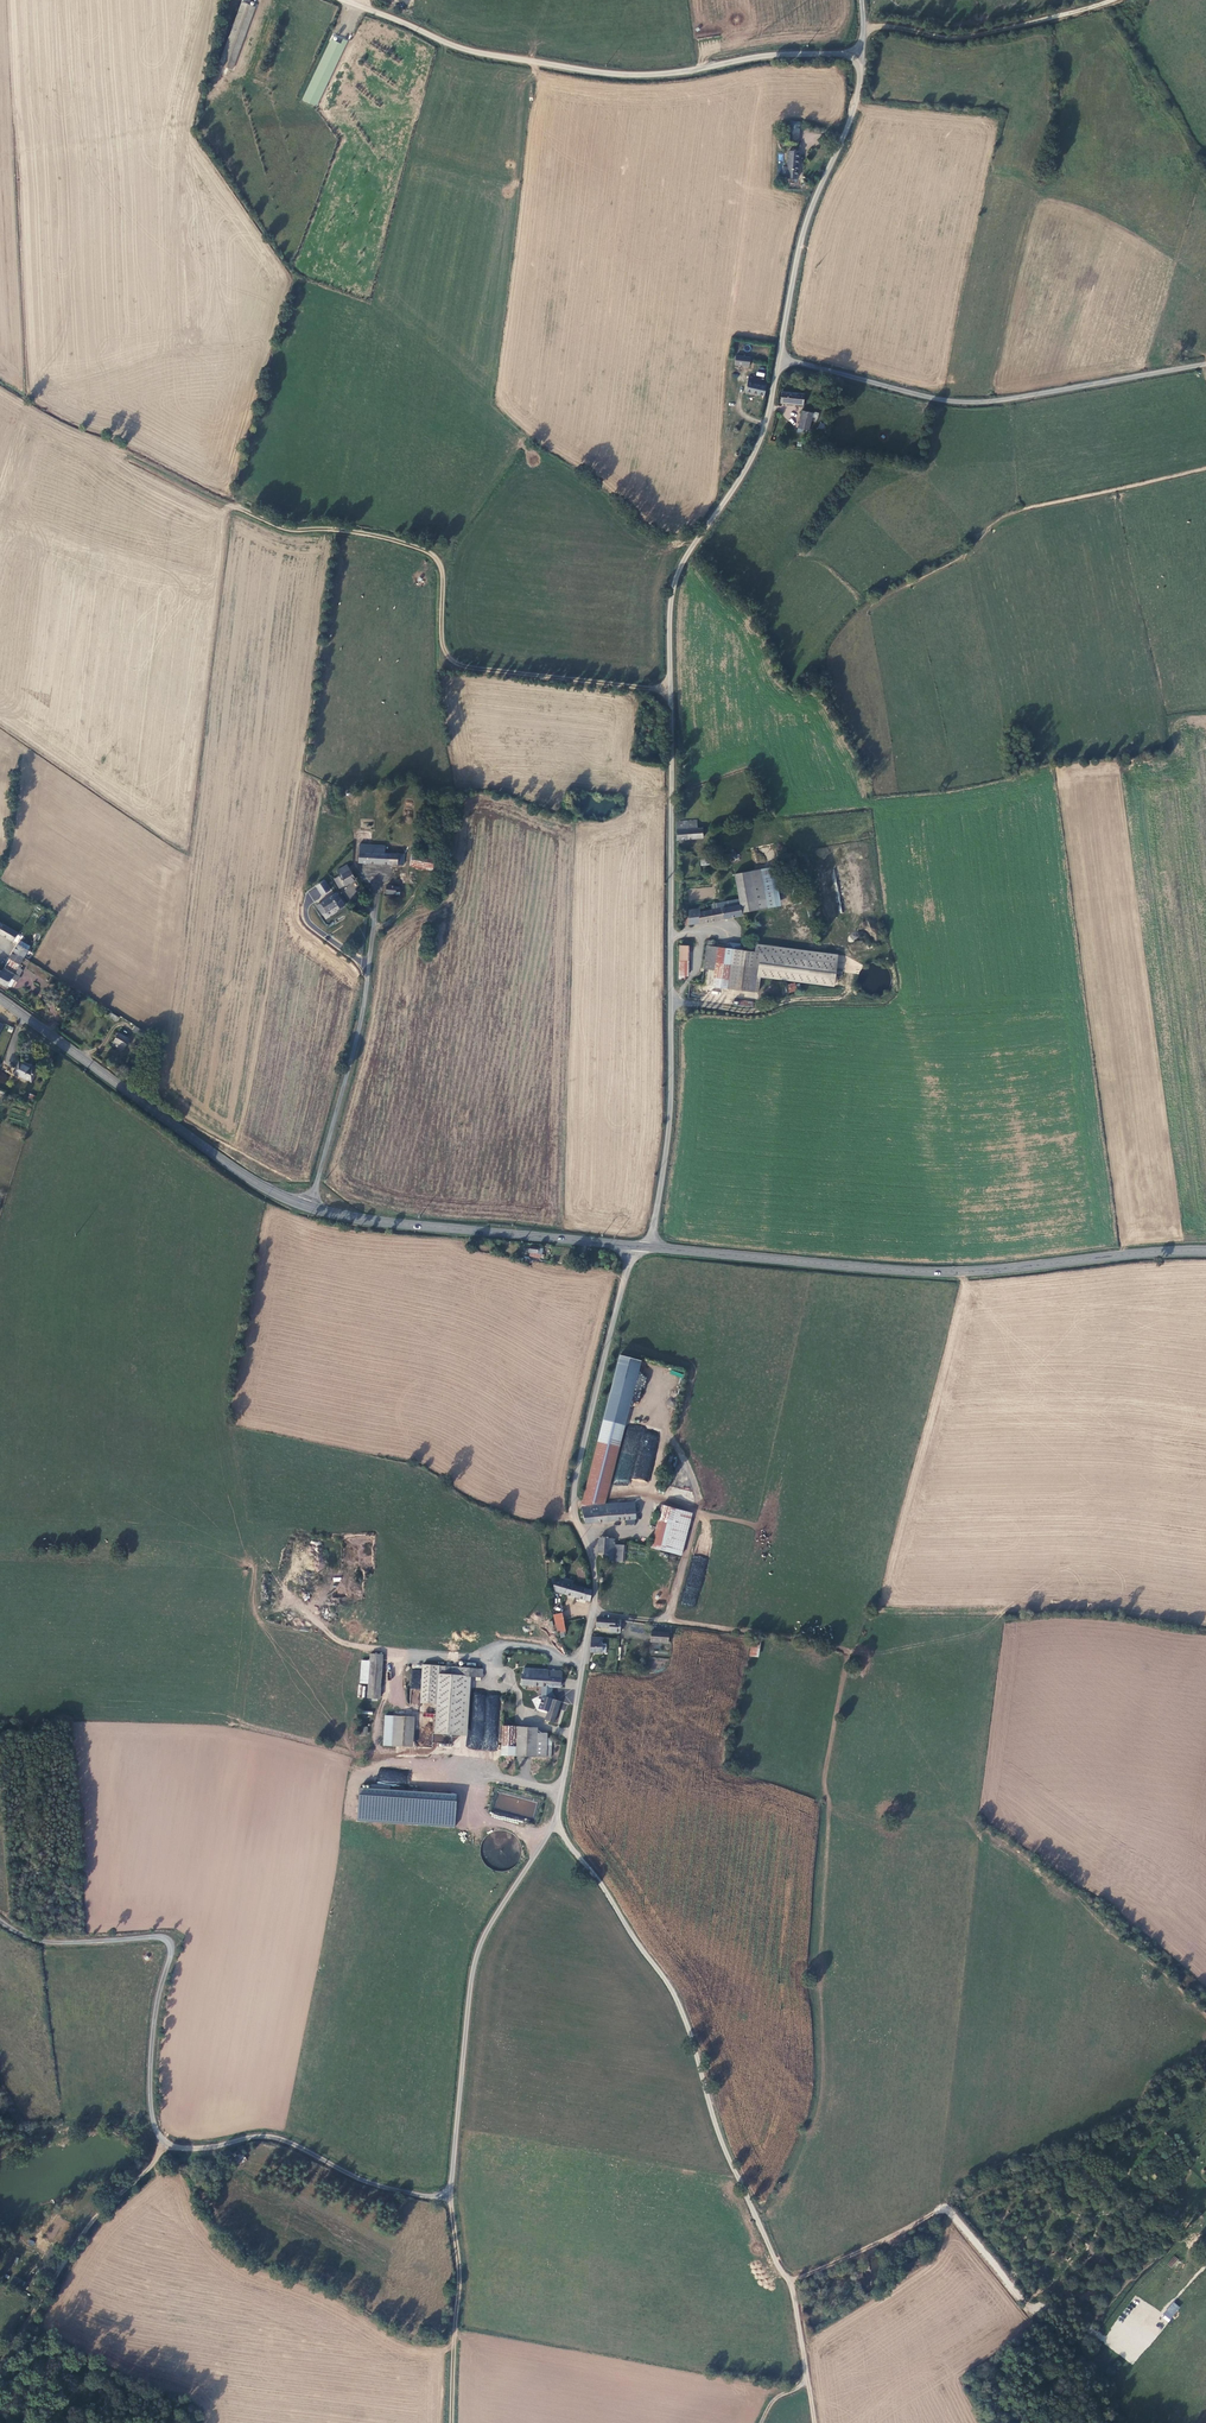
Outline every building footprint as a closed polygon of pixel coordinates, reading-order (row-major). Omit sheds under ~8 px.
[(220,65),(233,69),(255,5),(243,1),(220,65)] [(789,141),(799,142),(801,122),(791,121),(789,141)] [(797,179),(799,152),(789,151),(787,178),(797,179)] [(749,355),(736,355),(736,364),(749,364),(749,355)] [(763,395),(766,381),(748,377),(744,391),(763,395)] [(803,405),(805,394),(781,391),(780,402),(803,405)] [(803,410),(798,431),(803,433),(804,429),(808,430),(813,413),(803,410)] [(678,821),(677,840),(702,838),(702,827),(697,828),(697,820),(678,821)] [(385,846),(360,844),(359,862),(403,865),(404,853),(385,852),(385,846)] [(414,853),(411,865),(438,871),(442,859),(414,853)] [(335,878),(340,887),(355,878),(347,864),(337,870),(340,875),(335,878)] [(776,869),(761,871),(766,909),(781,907),(776,869)] [(740,906),(742,914),(766,909),(761,871),(735,875),(740,906)] [(355,889),(358,885),(353,880),(343,891),(350,898),(357,891),(355,889)] [(795,906),(803,904),(799,881),(791,882),(795,906)] [(320,895),(328,890),(323,882),(315,888),(320,895)] [(387,885),(386,893),(400,895),(400,890),(396,890),(396,887),(387,885)] [(361,889),(355,895),(358,898),(364,892),(361,889)] [(338,895),(337,895),(336,893),(332,896),(332,895),(317,905),(323,914),(338,904),(340,907),(345,904),(338,895)] [(700,912),(699,908),(689,909),(690,916),(692,925),(742,914),(740,906),(700,912)] [(18,932),(0,921),(0,933),(13,941),(18,932)] [(12,941),(16,944),(21,937),(18,934),(12,941)] [(702,984),(712,986),(719,947),(714,947),(715,942),(708,940),(702,984)] [(28,950),(30,946),(23,941),(21,945),(28,950)] [(28,950),(21,945),(19,944),(10,958),(20,964),(24,958),(28,950)] [(680,944),(679,974),(685,975),(688,975),(689,945),(680,944)] [(733,949),(719,947),(712,986),(726,988),(733,949)] [(733,949),(726,988),(751,991),(753,978),(736,972),(747,951),(733,949)] [(736,972),(753,978),(756,952),(747,951),(736,972)] [(15,981),(17,982),(21,977),(15,973),(5,967),(3,972),(0,970),(0,983),(6,987),(7,985),(11,979),(15,981)] [(801,989),(797,976),(794,977),(795,982),(787,984),(789,992),(801,989)] [(7,985),(11,988),(15,981),(11,979),(7,985)] [(718,995),(720,989),(713,987),(711,993),(718,995)] [(134,1030),(141,1035),(144,1031),(137,1026),(134,1030)] [(120,1032),(114,1041),(124,1048),(130,1039),(120,1032)] [(19,1062),(14,1072),(31,1081),(38,1069),(31,1065),(30,1068),(19,1062)] [(529,1253),(530,1253),(529,1257),(544,1259),(545,1256),(542,1255),(543,1250),(539,1249),(539,1248),(530,1247),(529,1253)] [(621,1355),(604,1420),(621,1424),(638,1359),(621,1355)] [(582,1506),(599,1504),(600,1505),(621,1424),(604,1420),(582,1506)] [(631,1477),(645,1481),(659,1434),(628,1425),(615,1471),(616,1471),(612,1483),(628,1487),(631,1477)] [(599,1504),(582,1506),(581,1506),(585,1523),(636,1519),(634,1504),(617,1505),(617,1510),(607,1511),(600,1511),(599,1504)] [(688,1512),(661,1506),(651,1547),(678,1553),(688,1512)] [(614,1545),(615,1540),(615,1539),(600,1538),(599,1553),(603,1553),(603,1559),(609,1559),(609,1554),(620,1554),(620,1545),(614,1545)] [(591,1593),(591,1589),(555,1581),(552,1590),(590,1600),(591,1593)] [(556,1622),(563,1621),(562,1614),(554,1615),(556,1622)] [(621,1620),(597,1617),(596,1626),(602,1626),(602,1625),(610,1626),(609,1631),(620,1632),(621,1620)] [(565,1632),(563,1621),(556,1622),(559,1633),(565,1632)] [(669,1635),(651,1633),(650,1643),(667,1646),(669,1635)] [(591,1652),(601,1652),(602,1638),(592,1637),(591,1652)] [(751,1640),(749,1656),(759,1657),(761,1641),(751,1640)] [(380,1699),(383,1654),(372,1653),(368,1698),(380,1699)] [(483,1669),(441,1665),(440,1671),(438,1671),(438,1674),(440,1674),(466,1676),(482,1677),(483,1669)] [(560,1687),(561,1671),(548,1670),(524,1668),(524,1674),(522,1674),(521,1684),(560,1687)] [(466,1676),(440,1674),(435,1733),(461,1736),(466,1676)] [(358,1685),(357,1697),(365,1697),(366,1685),(358,1685)] [(564,1717),(556,1715),(560,1701),(543,1696),(539,1708),(548,1711),(545,1720),(562,1725),(564,1717)] [(568,1703),(560,1701),(556,1715),(564,1717),(568,1703)] [(383,1745),(392,1746),(395,1715),(386,1714),(383,1745)] [(410,1717),(395,1715),(392,1746),(408,1747),(410,1717)] [(517,1726),(505,1726),(503,1755),(516,1756),(517,1726)] [(517,1755),(536,1756),(537,1733),(537,1727),(518,1726),(517,1755)] [(547,1733),(537,1733),(536,1756),(546,1757),(547,1733)] [(356,1821),(454,1828),(456,1794),(359,1787),(356,1821)] [(505,1811),(533,1818),(536,1803),(498,1794),(494,1810),(504,1812),(505,1811)] [(521,1865),(517,1843),(510,1844),(509,1838),(513,1838),(512,1831),(483,1835),(489,1870),(521,1865)] [(242,2154),(235,2159),(239,2165),(246,2159),(242,2154)] [(1172,2268),(1179,2259),(1174,2255),(1167,2265),(1172,2268)] [(21,2289),(25,2282),(15,2276),(11,2283),(21,2289)] [(1168,2322),(1181,2308),(1174,2302),(1161,2316),(1168,2322)]
